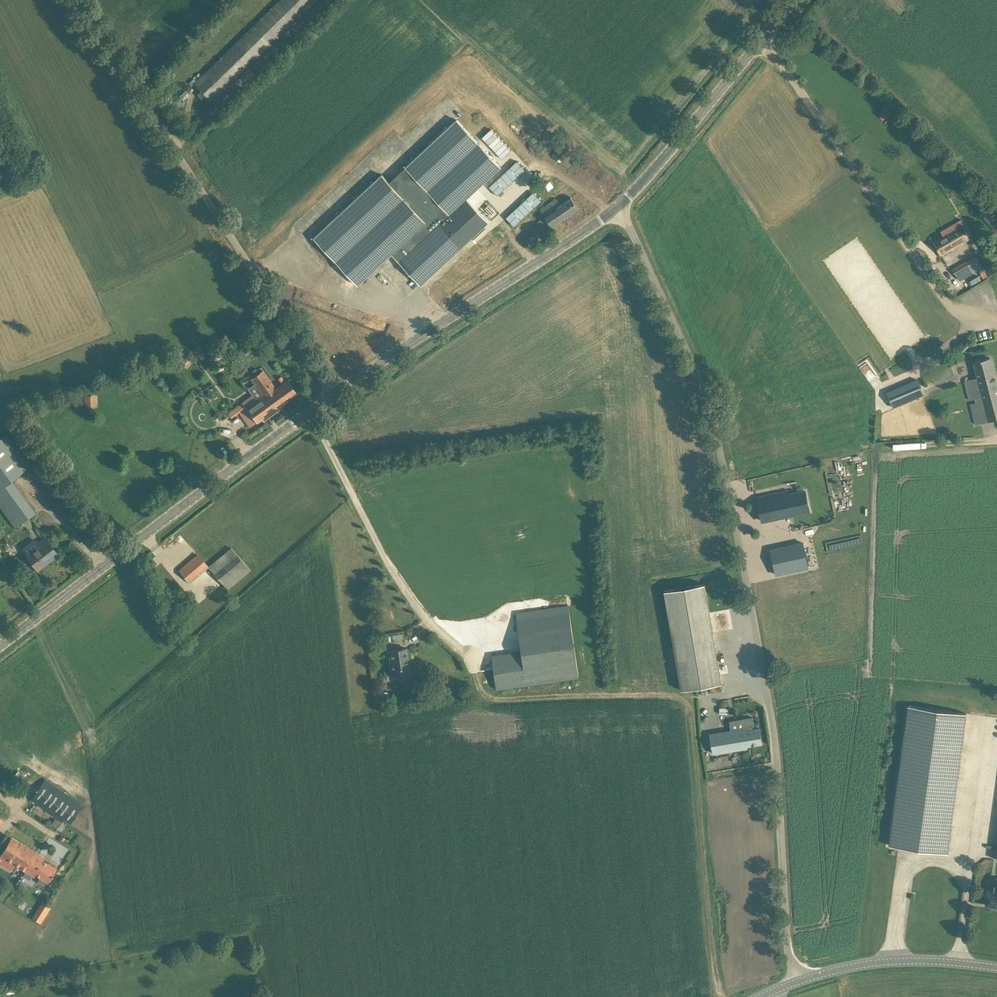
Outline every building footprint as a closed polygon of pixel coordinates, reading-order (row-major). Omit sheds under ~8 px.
[(212,102),(316,0),(279,0),(194,83),(212,102)] [(884,111),(879,114),(883,120),(888,116),(887,116),(884,111)] [(382,174),(314,237),(358,285),(392,254),(421,285),(489,222),(467,198),(501,167),(457,119),(389,182),(382,174)] [(511,150),(491,129),(482,137),(502,158),(511,150)] [(490,186),(497,195),(525,169),(517,161),(490,186)] [(534,192),(506,217),(514,226),(541,200),(534,192)] [(545,216),(539,221),(546,231),(579,209),(571,197),(559,205),(555,200),(541,209),(545,216)] [(988,205),(979,214),(984,218),(993,209),(988,205)] [(934,241),(941,254),(971,237),(961,220),(941,231),(944,236),(934,241)] [(952,269),(960,280),(983,267),(976,256),(952,269)] [(975,421),(996,415),(996,382),(990,356),(974,359),(978,375),(965,378),(971,401),(970,401),(975,421)] [(930,371),(934,380),(954,370),(950,362),(930,371)] [(251,378),(263,395),(256,399),(252,395),(243,401),(257,422),(277,408),(276,407),(281,403),(282,404),(296,394),(287,380),(276,388),(263,370),(251,378)] [(887,392),(893,407),(924,394),(918,379),(887,392)] [(30,465),(7,433),(0,438),(0,506),(15,527),(35,513),(11,479),(30,465)] [(758,498),(762,520),(809,510),(805,491),(789,494),(788,491),(758,498)] [(40,546),(27,556),(37,568),(48,559),(49,561),(58,554),(45,537),(38,543),(40,546)] [(803,542),(771,549),(776,574),(808,567),(803,542)] [(208,567),(227,589),(250,570),(231,548),(208,567)] [(179,570),(190,582),(208,566),(197,554),(179,570)] [(722,683),(705,583),(664,590),(682,690),(722,683)] [(524,648),(496,652),(501,687),(584,675),(573,602),(518,610),(524,648)] [(389,650),(393,680),(411,677),(406,648),(389,650)] [(389,693),(379,688),(374,698),(384,703),(389,693)] [(967,713),(908,705),(889,844),(948,852),(967,713)] [(743,728),(711,734),(714,753),(748,747),(747,745),(762,743),(760,728),(755,729),(753,717),(742,719),(743,728)] [(80,811),(72,806),(74,803),(44,782),(32,799),(70,825),(80,811)] [(55,828),(60,821),(55,818),(50,825),(55,828)] [(11,837),(1,855),(33,874),(34,873),(48,881),(57,868),(42,859),(43,857),(11,837)] [(994,878),(993,890),(988,889),(986,904),(996,906),(996,878),(994,878)] [(42,902),(38,907),(47,913),(50,908),(42,902)]
